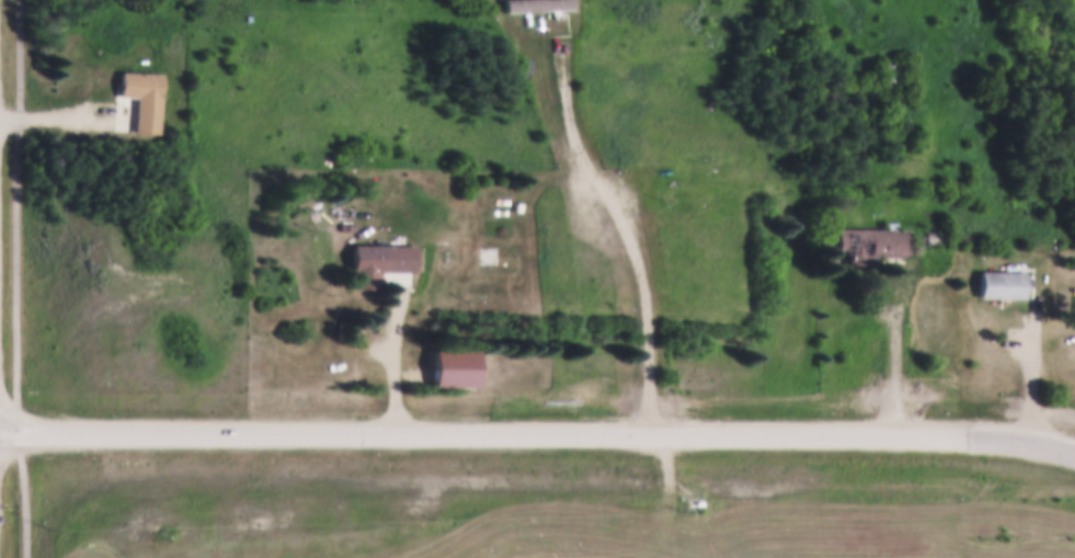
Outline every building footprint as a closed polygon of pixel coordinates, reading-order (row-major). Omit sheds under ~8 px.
[(506,10),(506,0),(571,0),(572,8),(506,10)] [(521,57),(530,56),(531,76),(522,76),(521,57)] [(121,69),(160,71),(157,133),(135,132),(136,93),(119,92),(121,69)] [(883,226),(883,220),(894,220),(894,226),(903,226),(904,253),(836,253),(836,226),(883,226)] [(923,229),(941,229),(941,242),(923,242),(923,229)] [(352,242),(411,242),(411,269),(378,269),(378,285),(352,285),(352,242)] [(976,270),(1020,270),(1020,295),(976,295),(976,270)]
